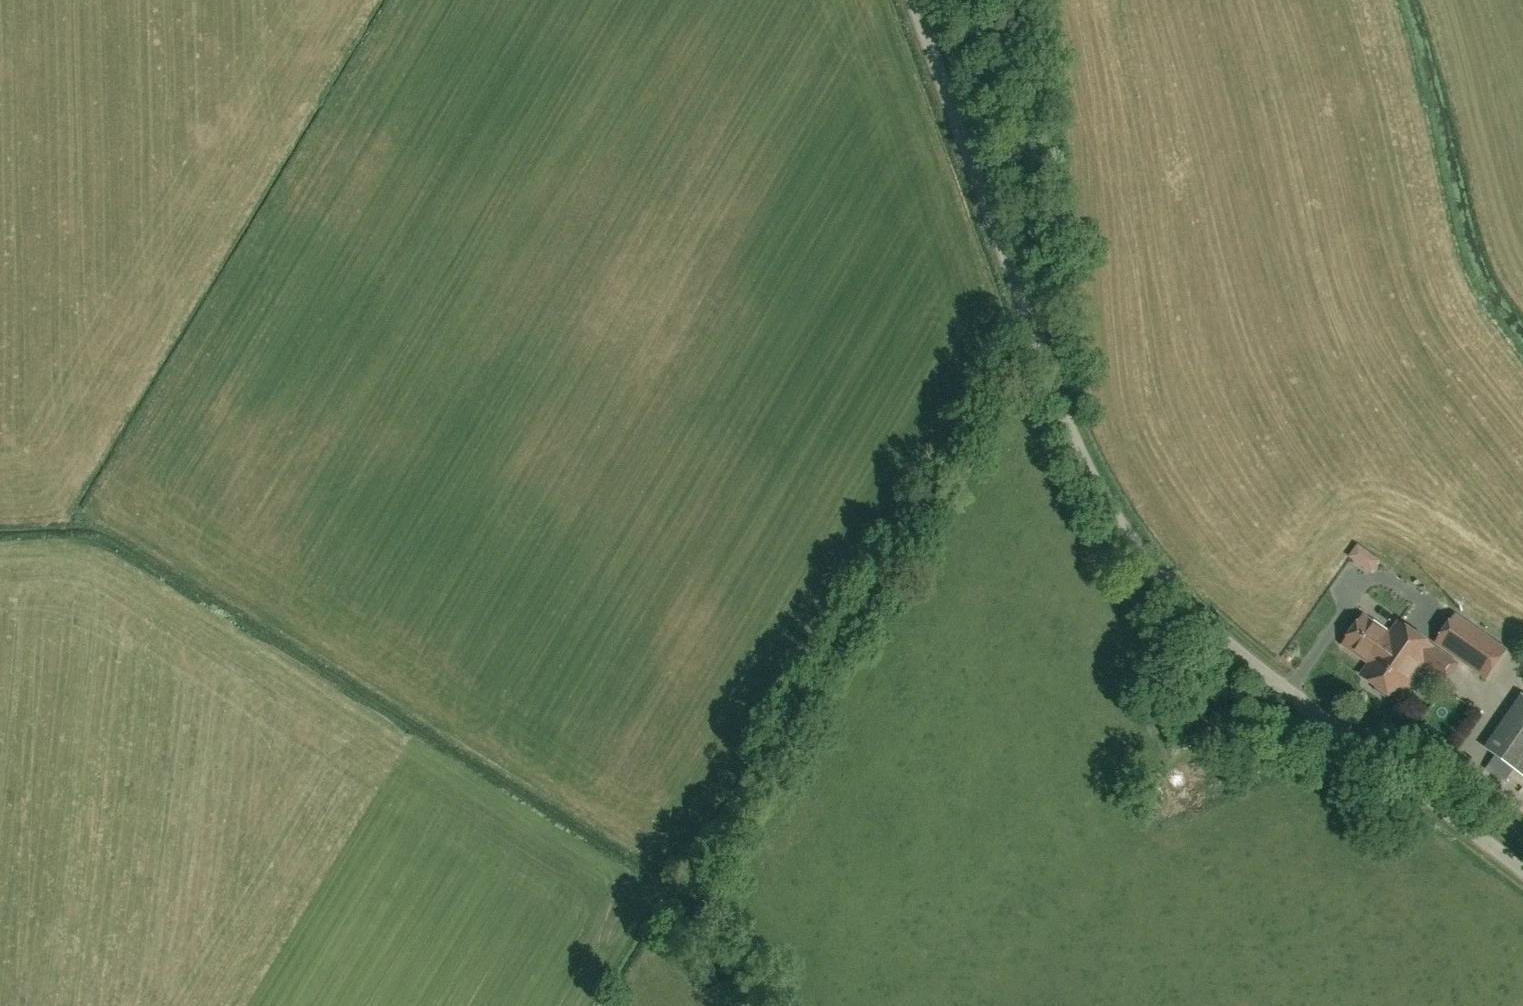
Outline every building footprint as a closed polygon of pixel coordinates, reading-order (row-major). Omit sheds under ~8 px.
[(1362,546),(1353,560),(1376,575),(1386,561),(1362,546)] [(1376,686),(1374,689),(1387,699),(1390,695),(1396,700),(1433,647),(1398,622),(1390,635),(1363,616),(1344,644),(1370,663),(1361,675),(1376,686)] [(1455,616),(1437,642),(1486,677),(1504,650),(1455,616)] [(1419,701),(1405,706),(1412,723),(1425,718),(1419,701)] [(1522,736),(1522,714),(1513,729),(1522,736)] [(1494,756),(1485,769),(1504,782),(1513,769),(1494,756)] [(1179,787),(1200,806),(1205,801),(1184,781),(1179,787)]
